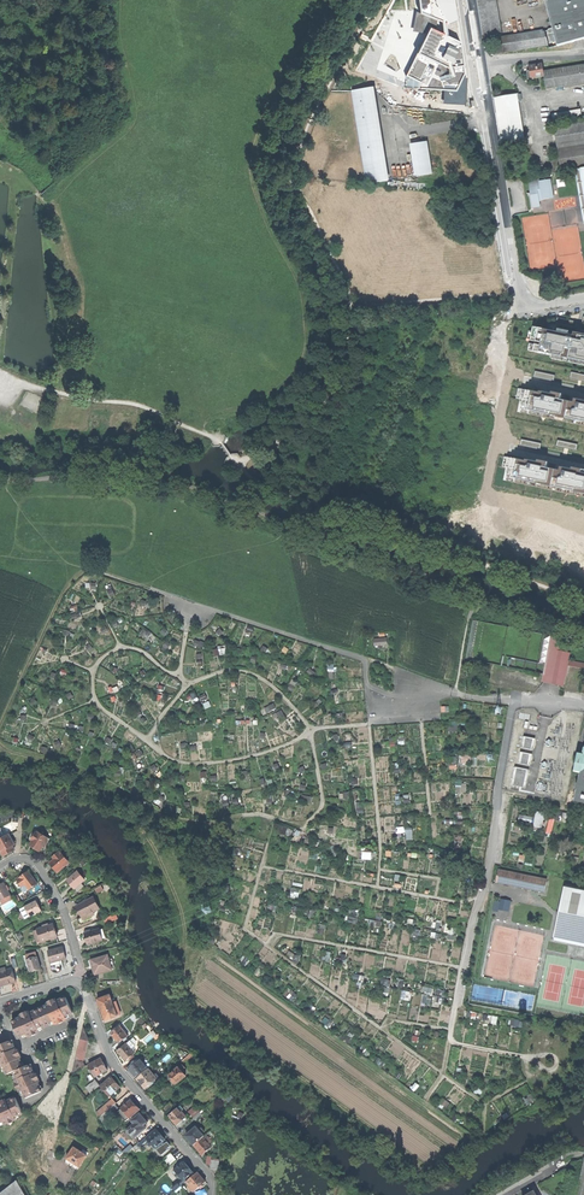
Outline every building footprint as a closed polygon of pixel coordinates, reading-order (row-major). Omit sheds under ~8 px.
[(418,10),(435,17),(440,18),(444,20),(454,16),(453,0),(417,0),(418,10)] [(484,40),(496,38),(503,37),(497,0),(477,0),(484,40)] [(552,47),(583,39),(583,0),(545,0),(552,28),(547,30),(552,47)] [(434,27),(435,17),(418,10),(414,9),(412,27),(425,30),(428,24),(434,27)] [(446,32),(444,20),(440,18),(442,30),(434,27),(428,24),(425,30),(405,72),(419,80),(417,85),(455,87),(463,71),(459,38),(446,32)] [(498,54),(549,45),(545,31),(544,31),(544,30),(503,37),(496,38),(498,54)] [(528,72),(529,80),(535,79),(534,78),(545,77),(544,71),(543,64),(530,66),(531,71),(528,72)] [(544,71),(545,77),(547,90),(572,86),(572,89),(583,87),(583,65),(544,71)] [(1,86),(8,92),(11,89),(5,83),(1,86)] [(388,181),(373,90),(353,93),(367,184),(388,181)] [(517,94),(494,98),(498,120),(502,143),(525,139),(517,94)] [(555,126),(562,172),(578,170),(583,169),(583,122),(555,126)] [(427,142),(412,145),(417,176),(432,174),(427,142)] [(531,208),(539,207),(538,201),(537,198),(541,197),(541,200),(546,199),(547,197),(549,195),(550,188),(549,180),(538,181),(537,179),(534,180),(534,182),(527,183),(529,194),(532,194),(533,197),(530,197),(531,208)] [(557,317),(556,324),(576,328),(577,322),(557,317)] [(527,340),(536,342),(535,345),(530,344),(528,350),(537,352),(552,355),(551,359),(583,366),(583,335),(574,333),(573,336),(573,338),(568,337),(569,332),(548,327),(547,330),(540,329),(533,327),(532,331),(529,331),(527,340)] [(554,373),(534,369),(533,375),(553,379),(554,373)] [(571,370),(569,376),(583,380),(583,373),(571,370)] [(518,389),(516,399),(519,399),(517,410),(583,424),(583,399),(583,400),(573,398),(573,401),(559,398),(560,392),(550,390),(549,392),(538,389),(538,391),(531,389),(530,391),(518,389)] [(540,442),(520,437),(519,443),(539,447),(540,442)] [(577,443),(557,438),(555,445),(575,449),(577,443)] [(491,456),(483,482),(492,484),(500,459),(491,456)] [(516,458),(515,459),(503,457),(500,469),(505,470),(504,478),(583,495),(583,471),(571,469),(570,471),(562,469),(561,472),(545,468),(546,463),(524,458),(523,459),(516,458)] [(568,661),(569,652),(565,652),(566,645),(558,643),(559,637),(553,636),(546,674),(545,682),(563,686),(567,666),(583,669),(583,664),(568,661)] [(265,708),(266,713),(277,709),(275,704),(265,708)] [(534,738),(523,736),(521,747),(533,749),(534,738)] [(532,754),(520,751),(518,763),(530,766),(532,754)] [(574,802),(583,804),(583,754),(577,753),(573,773),(580,774),(574,802)] [(529,770),(514,767),(511,786),(526,788),(529,770)] [(467,792),(467,781),(457,781),(457,792),(467,792)] [(161,806),(166,797),(160,794),(155,804),(161,806)] [(534,827),(543,829),(546,813),(537,811),(534,827)] [(533,823),(533,816),(520,815),(519,821),(533,823)] [(405,827),(397,827),(398,835),(406,834),(405,827)] [(406,827),(407,840),(414,839),(413,827),(406,827)] [(33,841),(30,846),(35,850),(40,852),(44,845),(46,846),(49,841),(37,834),(33,841)] [(4,856),(9,853),(14,850),(12,847),(14,845),(9,837),(0,842),(0,850),(4,856)] [(363,858),(372,859),(373,851),(364,850),(363,858)] [(54,861),(50,864),(53,869),(57,873),(62,868),(63,870),(69,865),(61,855),(60,856),(54,861)] [(496,882),(545,892),(548,880),(498,869),(496,882)] [(71,886),(74,889),(84,880),(77,872),(67,880),(71,886)] [(25,886),(29,891),(38,884),(33,878),(29,873),(22,877),(21,876),(16,880),(22,888),(25,886)] [(11,896),(8,891),(6,888),(3,883),(0,885),(0,900),(1,902),(11,896)] [(566,883),(554,940),(583,946),(583,887),(566,883)] [(299,900),(301,889),(293,888),(290,898),(299,900)] [(9,902),(11,896),(1,902),(3,905),(9,902)] [(498,909),(509,912),(511,900),(501,898),(500,902),(498,909)] [(80,914),(82,918),(93,913),(99,911),(93,899),(77,907),(80,914)] [(4,905),(7,909),(16,905),(13,900),(4,905)] [(30,916),(41,910),(39,906),(36,901),(25,907),(25,908),(30,916)] [(25,919),(30,916),(25,908),(20,910),(25,919)] [(95,916),(93,913),(82,918),(84,922),(95,916)] [(118,914),(105,917),(106,923),(119,919),(118,914)] [(37,930),(41,942),(57,937),(55,931),(53,925),(48,926),(43,928),(37,930)] [(86,940),(88,945),(102,941),(98,929),(84,934),(86,940)] [(48,951),(51,962),(57,960),(58,962),(61,961),(66,960),(63,947),(48,951)] [(94,972),(96,976),(113,971),(112,968),(109,960),(108,956),(93,961),(94,966),(95,969),(93,969),(94,972)] [(26,960),(30,973),(35,971),(41,969),(38,957),(32,959),(26,960)] [(0,972),(0,973),(4,986),(9,984),(14,983),(13,982),(16,981),(12,969),(6,971),(0,972)] [(445,1003),(445,990),(437,990),(437,1003),(445,1003)] [(97,1000),(100,1009),(112,1005),(109,996),(97,1000)] [(12,1023),(19,1038),(27,1035),(27,1037),(39,1032),(38,1030),(53,1023),(54,1025),(66,1019),(65,1017),(73,1014),(66,998),(57,1002),(56,1001),(51,1003),(47,1005),(48,1007),(30,1014),(29,1013),(24,1015),(20,1017),(20,1019),(12,1023)] [(102,1015),(104,1021),(116,1017),(114,1011),(117,1010),(116,1006),(113,1007),(112,1005),(100,1009),(102,1015)] [(510,1025),(522,1028),(524,1022),(512,1019),(510,1025)] [(113,1039),(118,1044),(127,1036),(118,1026),(109,1034),(113,1039)] [(82,1027),(72,1073),(84,1067),(82,1063),(85,1052),(88,1040),(82,1027)] [(26,1099),(41,1092),(37,1084),(39,1083),(36,1078),(34,1073),(33,1074),(29,1065),(23,1068),(19,1060),(21,1059),(18,1054),(16,1049),(14,1049),(10,1041),(0,1046),(0,1066),(1,1068),(3,1067),(7,1075),(13,1072),(16,1080),(14,1081),(20,1092),(22,1091),(26,1099)] [(125,1044),(117,1052),(121,1056),(125,1061),(128,1058),(132,1055),(133,1054),(129,1049),(125,1044)] [(176,1066),(178,1068),(189,1059),(187,1057),(176,1066)] [(131,1074),(136,1079),(147,1069),(150,1067),(144,1060),(141,1062),(139,1059),(134,1063),(133,1062),(131,1064),(132,1065),(127,1069),(131,1074)] [(88,1066),(94,1079),(107,1072),(104,1066),(101,1060),(88,1066)] [(168,1086),(171,1088),(185,1076),(178,1068),(167,1078),(169,1080),(166,1083),(168,1086)] [(140,1084),(144,1089),(149,1084),(150,1085),(153,1083),(152,1082),(156,1079),(147,1069),(136,1079),(140,1084)] [(100,1087),(109,1097),(119,1088),(115,1082),(111,1077),(100,1087)] [(86,1090),(90,1095),(91,1094),(95,1090),(99,1087),(95,1082),(86,1090)] [(228,1101),(232,1098),(227,1091),(220,1097),(223,1101),(226,1099),(228,1101)] [(533,1096),(525,1098),(527,1105),(535,1102),(533,1096)] [(114,1098),(106,1105),(110,1109),(114,1105),(118,1102),(114,1098)] [(2,1123),(3,1125),(15,1120),(13,1117),(22,1114),(15,1099),(6,1102),(6,1101),(0,1104),(0,1124),(2,1123)] [(123,1111),(129,1119),(139,1110),(134,1105),(131,1100),(120,1109),(121,1109),(119,1111),(121,1113),(123,1111)] [(161,1109),(165,1113),(172,1107),(169,1103),(161,1109)] [(98,1112),(102,1116),(110,1109),(106,1105),(98,1112)] [(101,1117),(104,1121),(118,1109),(114,1105),(110,1109),(102,1116),(101,1117)] [(172,1121),(176,1126),(185,1118),(177,1108),(167,1116),(172,1121)] [(125,1122),(129,1119),(123,1111),(121,1113),(119,1111),(117,1112),(125,1122)] [(126,1131),(133,1139),(145,1128),(143,1126),(147,1123),(145,1120),(143,1118),(144,1116),(142,1115),(141,1115),(139,1114),(131,1121),(134,1125),(126,1131)] [(40,1135),(46,1138),(52,1125),(46,1122),(40,1135)] [(144,1131),(148,1136),(154,1130),(151,1126),(144,1131)] [(189,1142),(193,1146),(202,1138),(204,1137),(202,1135),(199,1131),(196,1128),(185,1137),(189,1142)] [(152,1145),(154,1148),(165,1139),(160,1134),(156,1129),(154,1130),(148,1136),(145,1138),(148,1141),(147,1142),(150,1146),(152,1145)] [(197,1151),(201,1156),(210,1148),(208,1145),(209,1144),(206,1140),(205,1141),(202,1138),(193,1146),(197,1151)] [(157,1152),(169,1166),(176,1160),(164,1146),(157,1152)] [(67,1158),(79,1166),(88,1152),(83,1149),(81,1152),(73,1147),(67,1158)] [(77,1169),(79,1166),(67,1158),(65,1162),(70,1165),(77,1169)] [(210,1171),(218,1171),(218,1162),(210,1161),(210,1171)] [(183,1181),(192,1173),(188,1168),(183,1162),(174,1171),(173,1173),(174,1174),(173,1175),(177,1179),(179,1177),(183,1181)] [(186,1182),(194,1192),(205,1182),(201,1178),(197,1173),(186,1182)] [(13,1194),(14,1194),(24,1194),(16,1181),(0,1194),(13,1194)]
